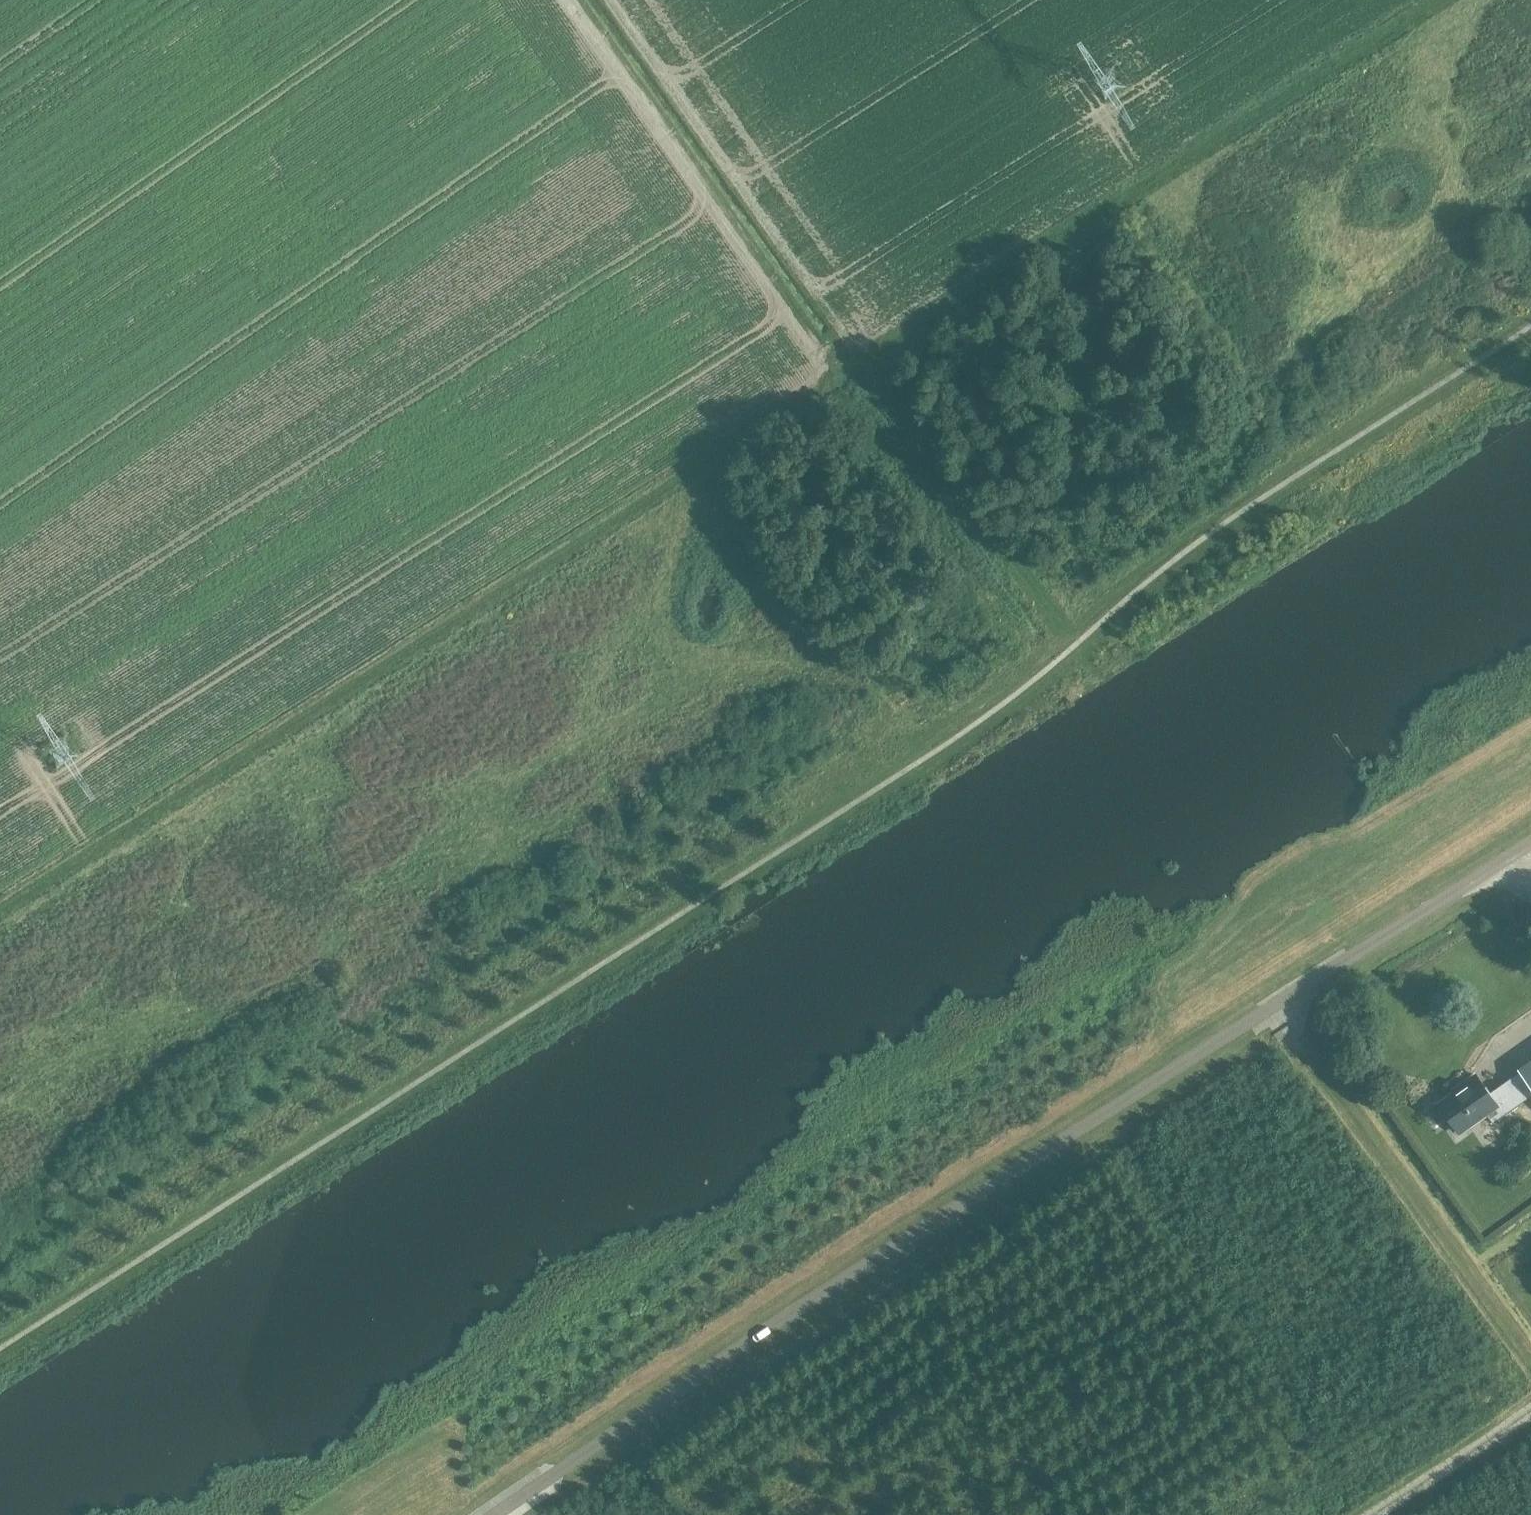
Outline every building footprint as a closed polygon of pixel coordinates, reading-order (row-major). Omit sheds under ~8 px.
[(1530,1086),(1530,1062),(1520,1070),(1521,1071),(1530,1086)] [(1475,1075),(1454,1090),(1455,1092),(1439,1104),(1459,1133),(1487,1114),(1493,1123),(1530,1096),(1530,1086),(1521,1071),(1489,1093),(1476,1075),(1475,1075)]
